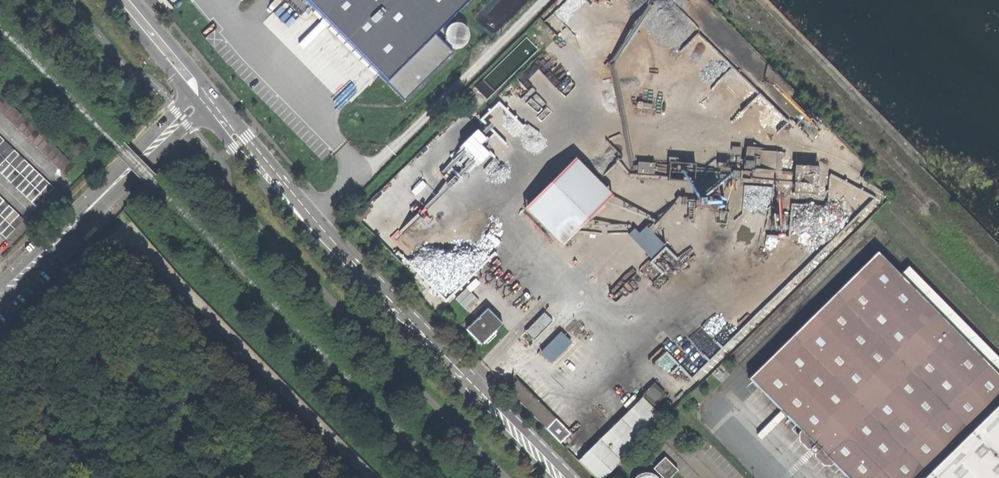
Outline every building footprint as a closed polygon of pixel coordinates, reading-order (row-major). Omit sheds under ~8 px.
[(406,98),(454,51),(437,34),(471,0),(309,0),(406,98)] [(459,46),(463,45),(466,43),(469,40),(470,36),(470,32),(469,29),(466,26),(463,24),(460,22),(456,23),(452,24),(449,26),(447,29),(446,33),(446,37),(448,41),(451,44),(454,46),(459,46)] [(66,173),(74,164),(17,109),(0,93),(0,110),(9,119),(66,173)] [(36,206),(54,187),(0,137),(0,172),(36,206)] [(682,180),(682,200),(714,200),(714,179),(729,180),(729,166),(721,166),(721,156),(714,156),(714,151),(706,151),(706,163),(668,162),(668,180),(682,180)] [(766,173),(767,155),(737,152),(736,171),(766,173)] [(577,156),(526,207),(563,244),(614,193),(577,156)] [(6,238),(24,219),(0,196),(0,232),(6,238)] [(653,256),(666,243),(645,223),(632,236),(653,256)] [(877,253),(749,378),(847,477),(998,477),(998,377),(877,253)] [(482,345),(504,324),(490,310),(468,331),(482,345)] [(535,341),(554,323),(546,315),(527,333),(535,341)] [(552,363),(573,343),(562,333),(541,352),(552,363)] [(494,360),(504,351),(497,344),(488,354),(494,360)] [(548,429),(556,420),(518,381),(508,390),(527,409),(548,429)] [(664,419),(645,398),(579,461),(595,477),(606,477),(664,419)] [(678,471),(664,458),(653,469),(657,472),(654,475),(648,473),(642,473),(637,476),(635,477),(670,477),(678,471)]
